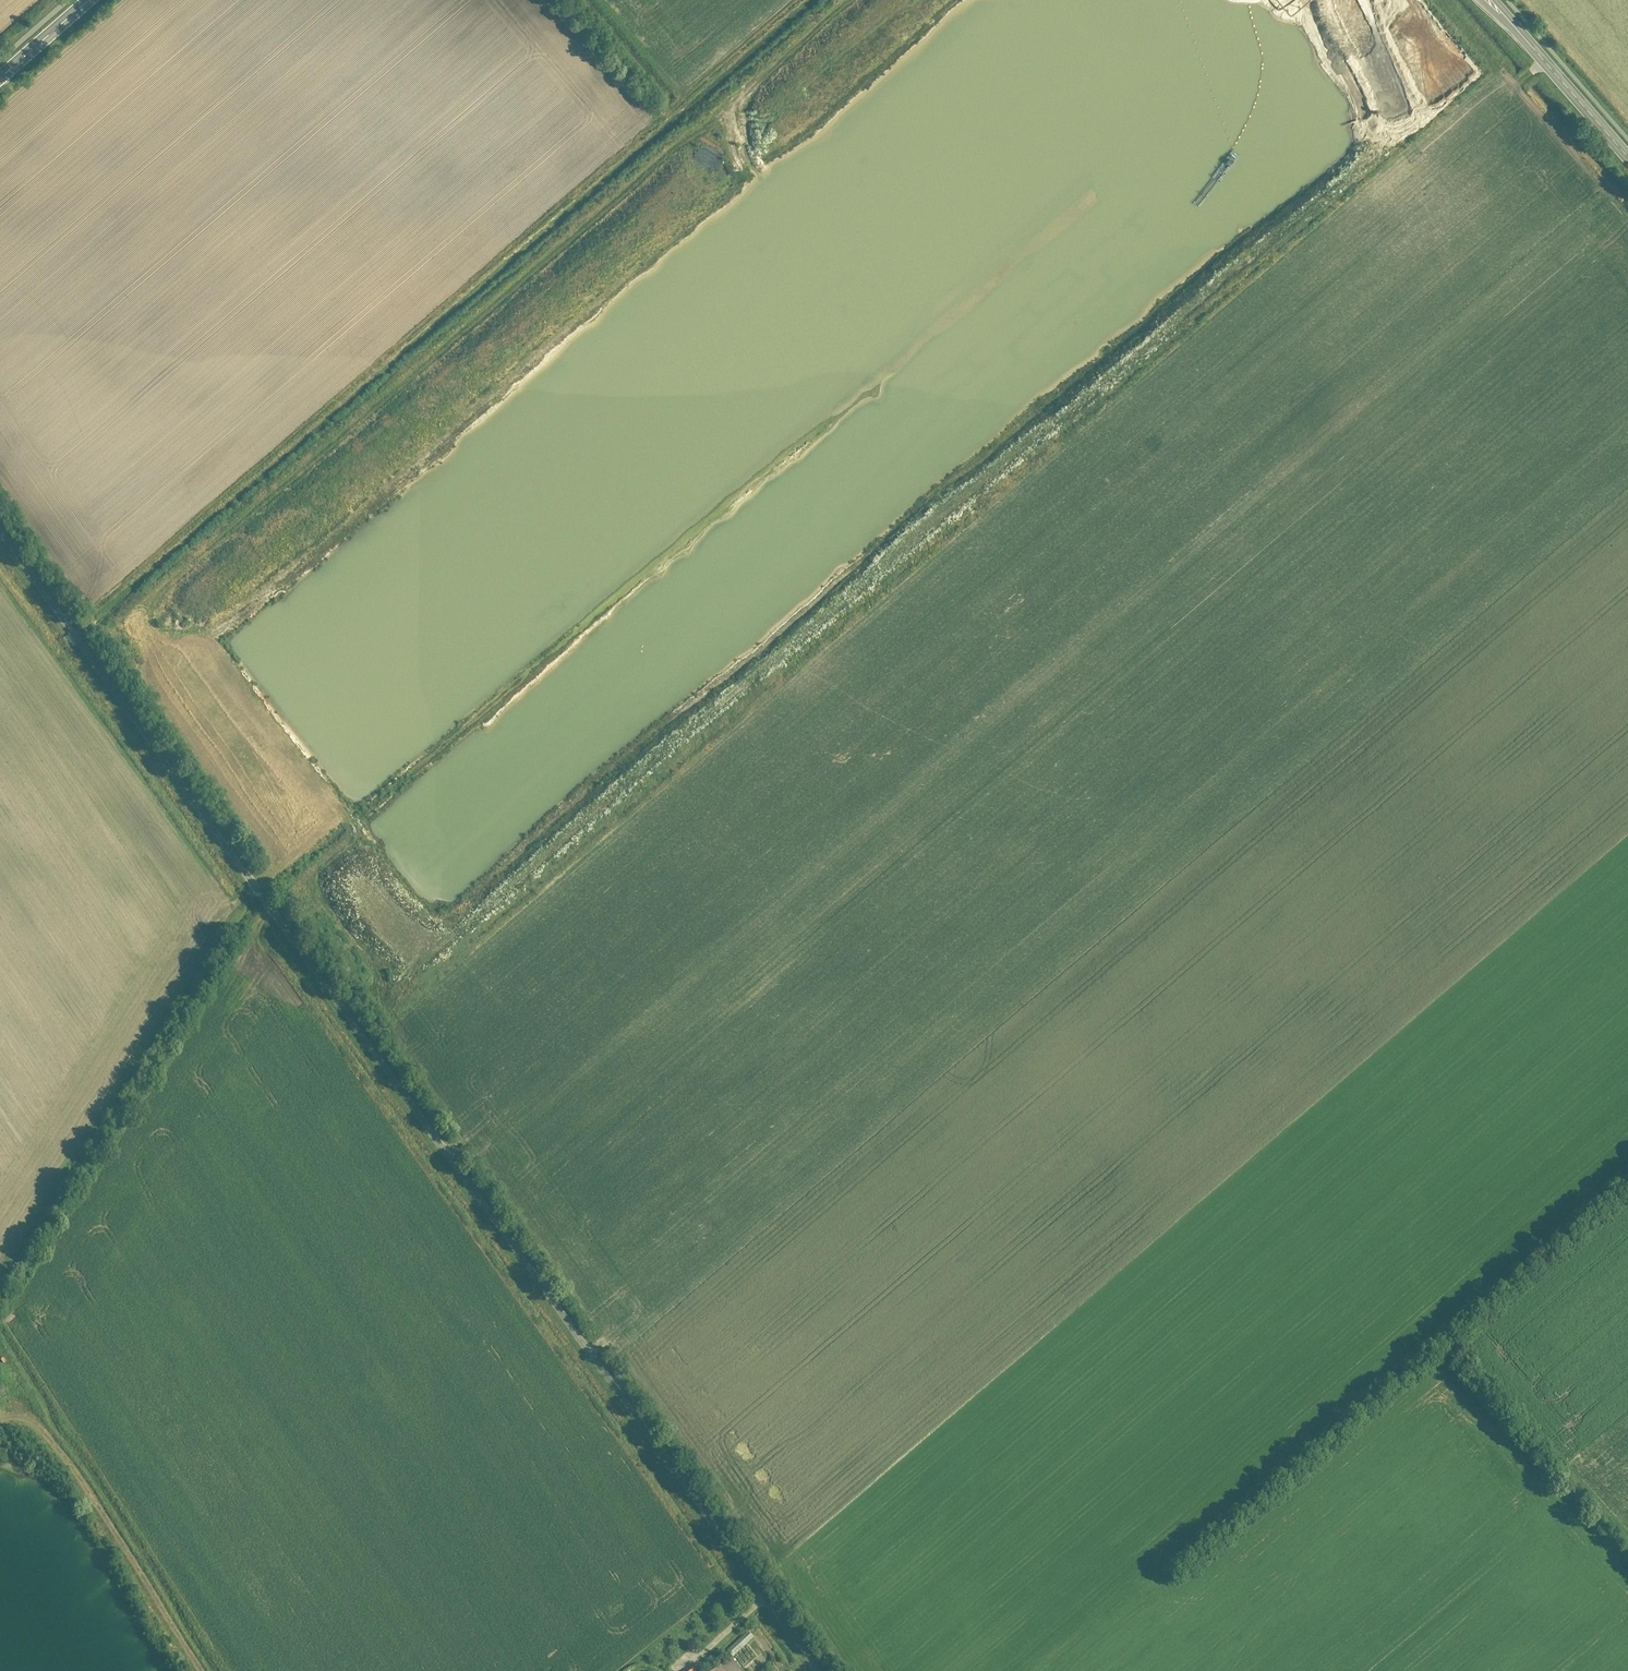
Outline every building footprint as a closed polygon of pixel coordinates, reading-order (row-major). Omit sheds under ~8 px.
[(749,1633),(727,1652),(733,1659),(755,1640),(749,1633)] [(734,1661),(721,1670),(741,1670),(734,1661)]
